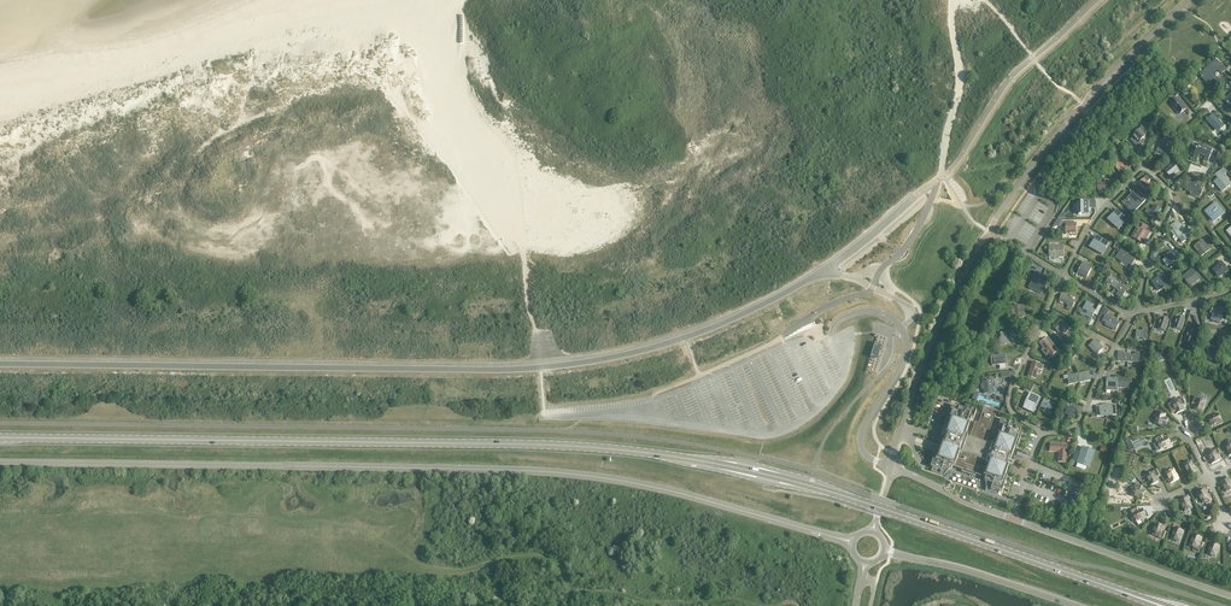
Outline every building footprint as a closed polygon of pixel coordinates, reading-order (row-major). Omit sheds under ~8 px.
[(1219,64),(1215,61),(1200,76),(1201,77),(1202,78),(1205,80),(1207,78),(1211,82),(1215,78),(1212,75),(1217,69),(1222,74),(1225,71),(1220,66),(1218,65),(1219,64)] [(1179,101),(1177,98),(1171,104),(1170,104),(1173,108),(1174,108),(1179,114),(1186,109),(1181,102),(1180,103),(1179,101)] [(1213,115),(1207,121),(1215,129),(1221,123),(1213,115)] [(1163,128),(1169,123),(1166,119),(1160,125),(1163,128)] [(1139,148),(1144,143),(1143,143),(1144,141),(1142,140),(1148,134),(1144,129),(1146,128),(1143,125),(1140,127),(1142,129),(1133,137),(1134,138),(1132,141),(1139,148)] [(1223,142),(1219,138),(1215,141),(1220,146),(1223,142)] [(1158,150),(1165,153),(1166,149),(1170,151),(1173,145),(1161,141),(1158,150)] [(1197,146),(1193,157),(1197,159),(1197,160),(1199,155),(1205,157),(1203,162),(1204,162),(1204,161),(1208,163),(1210,156),(1214,158),(1217,159),(1219,153),(1217,152),(1204,147),(1204,146),(1201,145),(1201,146),(1198,145),(1197,146)] [(1123,169),(1127,169),(1127,163),(1123,163),(1123,159),(1117,159),(1117,170),(1123,170),(1123,169)] [(1176,176),(1175,174),(1179,170),(1174,164),(1166,171),(1172,179),(1176,176)] [(1230,185),(1224,176),(1227,173),(1226,173),(1227,172),(1225,168),(1224,169),(1223,169),(1215,175),(1218,180),(1215,183),(1222,192),(1230,185)] [(1139,184),(1143,188),(1144,187),(1147,190),(1151,186),(1148,183),(1150,180),(1147,176),(1139,184)] [(1104,194),(1104,191),(1109,191),(1109,184),(1109,180),(1105,180),(1105,184),(1098,184),(1098,194),(1104,194)] [(1187,186),(1188,186),(1186,191),(1201,196),(1204,188),(1188,182),(1187,186)] [(1133,193),(1127,199),(1133,205),(1129,209),(1128,209),(1133,214),(1146,200),(1144,198),(1141,201),(1141,200),(1133,193)] [(1089,202),(1078,202),(1078,215),(1090,215),(1090,209),(1096,209),(1095,200),(1089,200),(1089,202)] [(1155,206),(1149,215),(1155,219),(1161,209),(1155,206)] [(1216,206),(1207,214),(1214,222),(1223,214),(1216,206)] [(1124,224),(1128,219),(1117,210),(1113,214),(1112,214),(1113,215),(1108,220),(1108,221),(1110,218),(1116,223),(1114,226),(1118,230),(1123,224),(1124,224)] [(1074,222),(1066,222),(1066,224),(1066,227),(1066,235),(1072,235),(1072,236),(1077,236),(1077,226),(1074,226),(1074,224),(1074,223),(1074,222)] [(1177,223),(1171,227),(1173,229),(1173,230),(1176,234),(1174,236),(1173,237),(1175,240),(1179,237),(1182,242),(1185,239),(1182,235),(1186,232),(1184,228),(1182,230),(1177,223)] [(1143,224),(1135,239),(1141,242),(1143,239),(1145,241),(1152,229),(1143,224)] [(1106,248),(1109,243),(1097,236),(1093,241),(1090,248),(1092,245),(1099,249),(1097,252),(1102,255),(1106,249),(1106,248)] [(1197,246),(1201,252),(1200,254),(1202,257),(1212,249),(1209,246),(1208,248),(1203,241),(1197,246)] [(1050,257),(1054,257),(1054,259),(1059,259),(1059,257),(1064,257),(1063,246),(1059,246),(1059,247),(1050,247),(1050,257)] [(1135,260),(1127,255),(1128,253),(1122,249),(1116,257),(1121,260),(1120,261),(1122,262),(1123,261),(1128,264),(1126,267),(1130,269),(1132,266),(1135,260)] [(1171,252),(1165,256),(1170,264),(1176,260),(1171,252)] [(1221,261),(1218,264),(1219,265),(1213,270),(1218,276),(1224,272),(1225,274),(1228,271),(1221,261)] [(1092,269),(1088,266),(1083,264),(1078,273),(1083,275),(1083,274),(1087,277),(1092,269)] [(1189,285),(1195,280),(1196,282),(1200,280),(1192,270),(1188,273),(1183,277),(1189,285)] [(1159,291),(1170,284),(1162,272),(1158,274),(1159,276),(1158,277),(1159,278),(1153,282),(1159,291)] [(1111,277),(1112,275),(1108,273),(1104,278),(1108,281),(1104,285),(1108,288),(1111,286),(1115,289),(1121,281),(1120,280),(1118,282),(1111,277)] [(1034,281),(1029,291),(1037,295),(1036,294),(1039,288),(1040,289),(1042,285),(1034,281)] [(1122,282),(1121,281),(1115,289),(1120,293),(1118,295),(1122,298),(1128,290),(1121,284),(1122,282)] [(1076,301),(1072,300),(1063,295),(1060,301),(1068,305),(1066,309),(1071,311),(1076,301)] [(1091,304),(1087,302),(1081,315),(1085,317),(1086,316),(1092,319),(1096,311),(1089,308),(1091,304)] [(1024,306),(1016,307),(1016,304),(1014,305),(1014,307),(1012,307),(1013,310),(1011,311),(1012,315),(1014,315),(1015,319),(1023,318),(1022,309),(1024,309),(1024,306)] [(1213,314),(1211,320),(1220,324),(1224,313),(1226,314),(1227,310),(1220,307),(1218,311),(1212,308),(1210,312),(1213,314)] [(1116,322),(1116,321),(1106,316),(1103,321),(1107,323),(1106,325),(1116,330),(1119,324),(1116,322)] [(1175,325),(1174,328),(1181,331),(1185,320),(1178,317),(1176,322),(1174,321),(1173,325),(1175,325)] [(1159,326),(1158,329),(1165,331),(1169,320),(1162,318),(1160,323),(1158,322),(1157,325),(1159,326)] [(1070,329),(1066,325),(1061,320),(1053,328),(1058,333),(1061,330),(1065,334),(1070,329)] [(1136,338),(1144,339),(1144,340),(1147,340),(1148,329),(1143,329),(1143,331),(1137,331),(1136,338)] [(1186,339),(1185,342),(1193,344),(1197,333),(1189,331),(1188,335),(1185,335),(1184,338),(1186,339)] [(1004,342),(1004,345),(1011,344),(1009,332),(1001,333),(1001,337),(1000,337),(1001,338),(1000,338),(1000,343),(1004,342)] [(1056,353),(1054,350),(1056,348),(1048,338),(1046,340),(1046,339),(1040,344),(1047,353),(1046,353),(1047,354),(1047,353),(1050,357),(1056,353)] [(1095,340),(1089,346),(1097,355),(1103,349),(1095,340)] [(875,343),(870,358),(875,359),(879,345),(875,343)] [(1210,345),(1206,344),(1205,348),(1208,350),(1206,355),(1218,359),(1221,349),(1210,345)] [(1129,362),(1129,355),(1124,355),(1124,352),(1119,352),(1118,361),(1129,362)] [(1129,355),(1129,362),(1139,362),(1140,353),(1135,353),(1135,355),(1129,355)] [(991,357),(992,366),(995,366),(997,366),(997,365),(1006,364),(1005,355),(991,357)] [(1043,365),(1039,364),(1033,362),(1028,378),(1035,380),(1038,370),(1042,371),(1043,365)] [(1078,374),(1071,375),(1070,372),(1067,373),(1067,376),(1069,385),(1079,383),(1079,381),(1078,374)] [(1078,374),(1079,381),(1084,380),(1084,382),(1090,381),(1088,372),(1078,374)] [(1118,392),(1118,387),(1119,379),(1107,378),(1107,391),(1118,392)] [(982,385),(981,385),(981,390),(984,389),(984,393),(983,393),(984,394),(993,392),(992,387),(994,386),(993,380),(993,379),(991,380),(981,382),(982,382),(982,384),(982,385)] [(1132,380),(1130,380),(1119,379),(1118,387),(1130,388),(1130,383),(1132,383),(1132,380)] [(1029,394),(1023,406),(1034,411),(1041,398),(1042,396),(1041,396),(1040,398),(1035,395),(1034,396),(1029,394)] [(979,395),(977,400),(980,401),(981,400),(986,402),(984,407),(982,413),(987,414),(989,409),(991,403),(998,406),(998,408),(1003,409),(1005,404),(999,402),(998,403),(994,401),(995,400),(991,399),(991,400),(985,398),(986,397),(979,395)] [(1194,409),(1203,413),(1204,408),(1203,408),(1206,402),(1203,401),(1204,398),(1199,397),(1199,398),(1195,397),(1192,404),(1195,405),(1194,409)] [(1174,407),(1170,409),(1172,413),(1175,412),(1176,414),(1185,410),(1183,406),(1186,405),(1183,398),(1179,400),(1178,398),(1174,400),(1175,402),(1172,404),(1174,407)] [(1052,411),(1051,411),(1054,405),(1044,400),(1041,407),(1045,409),(1044,413),(1050,415),(1052,411)] [(1106,405),(1107,416),(1117,415),(1116,405),(1109,405),(1109,404),(1106,405)] [(1097,417),(1107,416),(1106,405),(1103,405),(1103,406),(1096,407),(1097,417)] [(935,452),(930,468),(932,468),(931,472),(944,476),(944,475),(945,475),(945,474),(946,473),(946,472),(947,472),(947,471),(948,471),(948,470),(949,470),(949,469),(951,470),(952,466),(962,469),(961,472),(974,476),(975,474),(985,477),(984,481),(986,482),(985,483),(985,484),(985,485),(986,485),(986,486),(986,487),(986,488),(986,489),(986,490),(985,490),(985,491),(998,495),(999,492),(1001,492),(1007,477),(1005,476),(1008,465),(1006,464),(1008,458),(1011,459),(1014,448),(1016,449),(1022,433),(1020,433),(1021,429),(1008,425),(1009,422),(1001,419),(998,427),(1000,428),(999,432),(1001,432),(1000,435),(998,434),(994,445),(992,444),(992,446),(989,445),(994,429),(991,427),(997,411),(989,409),(987,414),(982,413),(984,407),(984,406),(982,413),(978,423),(975,422),(969,438),(966,437),(967,436),(965,435),(969,424),(967,423),(968,421),(970,422),(971,418),(973,419),(976,411),(967,408),(966,410),(954,406),(953,409),(950,409),(945,424),(947,425),(943,436),(946,437),(944,443),(941,442),(940,445),(938,451),(938,453),(935,452)] [(1068,406),(1065,414),(1069,416),(1069,417),(1074,420),(1078,411),(1068,406)] [(1156,421),(1155,423),(1161,426),(1161,427),(1165,428),(1168,419),(1164,418),(1166,415),(1159,412),(1157,416),(1155,415),(1154,420),(1156,421)] [(1222,422),(1218,414),(1213,417),(1208,419),(1211,426),(1218,423),(1218,424),(1222,422)] [(1155,444),(1153,445),(1157,452),(1161,450),(1167,447),(1167,448),(1171,446),(1167,438),(1163,440),(1162,436),(1155,439),(1157,443),(1155,444)] [(1145,439),(1134,444),(1136,448),(1146,443),(1145,439)] [(1058,462),(1065,463),(1066,453),(1067,453),(1067,446),(1050,444),(1049,451),(1060,452),(1059,460),(1058,460),(1058,462)] [(1082,448),(1077,463),(1085,466),(1085,464),(1089,465),(1094,452),(1082,448)] [(1209,453),(1208,454),(1211,460),(1210,460),(1212,464),(1220,460),(1218,456),(1221,455),(1218,449),(1215,451),(1213,451),(1212,449),(1208,451),(1209,453)] [(1076,462),(1079,453),(1075,451),(1071,464),(1073,464),(1074,461),(1076,462)] [(1186,471),(1188,475),(1196,471),(1194,466),(1193,466),(1191,461),(1184,465),(1187,471),(1186,471)] [(1148,482),(1150,486),(1159,482),(1157,478),(1160,476),(1157,470),(1153,472),(1146,475),(1149,482),(1148,482)] [(1168,479),(1170,483),(1179,480),(1176,474),(1174,470),(1167,473),(1169,479),(1168,479)] [(1229,479),(1221,483),(1222,487),(1223,486),(1226,492),(1230,490),(1230,485),(1230,483),(1229,479)] [(1138,499),(1142,500),(1145,492),(1141,490),(1142,487),(1135,484),(1134,488),(1132,488),(1130,492),(1133,493),(1132,496),(1138,498),(1138,499)] [(1210,503),(1210,501),(1212,500),(1209,494),(1208,495),(1205,490),(1197,494),(1199,498),(1200,497),(1202,504),(1205,502),(1206,504),(1210,503)] [(1190,503),(1188,498),(1179,502),(1181,506),(1182,506),(1185,512),(1192,508),(1190,504),(1190,503)] [(1142,519),(1142,520),(1146,518),(1142,510),(1139,511),(1137,508),(1130,511),(1132,515),(1130,516),(1132,520),(1135,519),(1136,522),(1142,519)] [(1159,537),(1159,538),(1163,539),(1165,533),(1162,532),(1164,527),(1155,524),(1154,528),(1155,528),(1152,535),(1159,537)] [(1183,531),(1175,528),(1173,532),(1174,533),(1172,539),(1179,542),(1181,537),(1183,531)] [(1200,542),(1202,538),(1193,535),(1191,539),(1192,540),(1190,546),(1194,547),(1193,551),(1199,553),(1201,547),(1202,548),(1203,544),(1200,542)] [(1220,547),(1211,543),(1209,548),(1210,548),(1208,554),(1215,557),(1217,552),(1220,547)]
